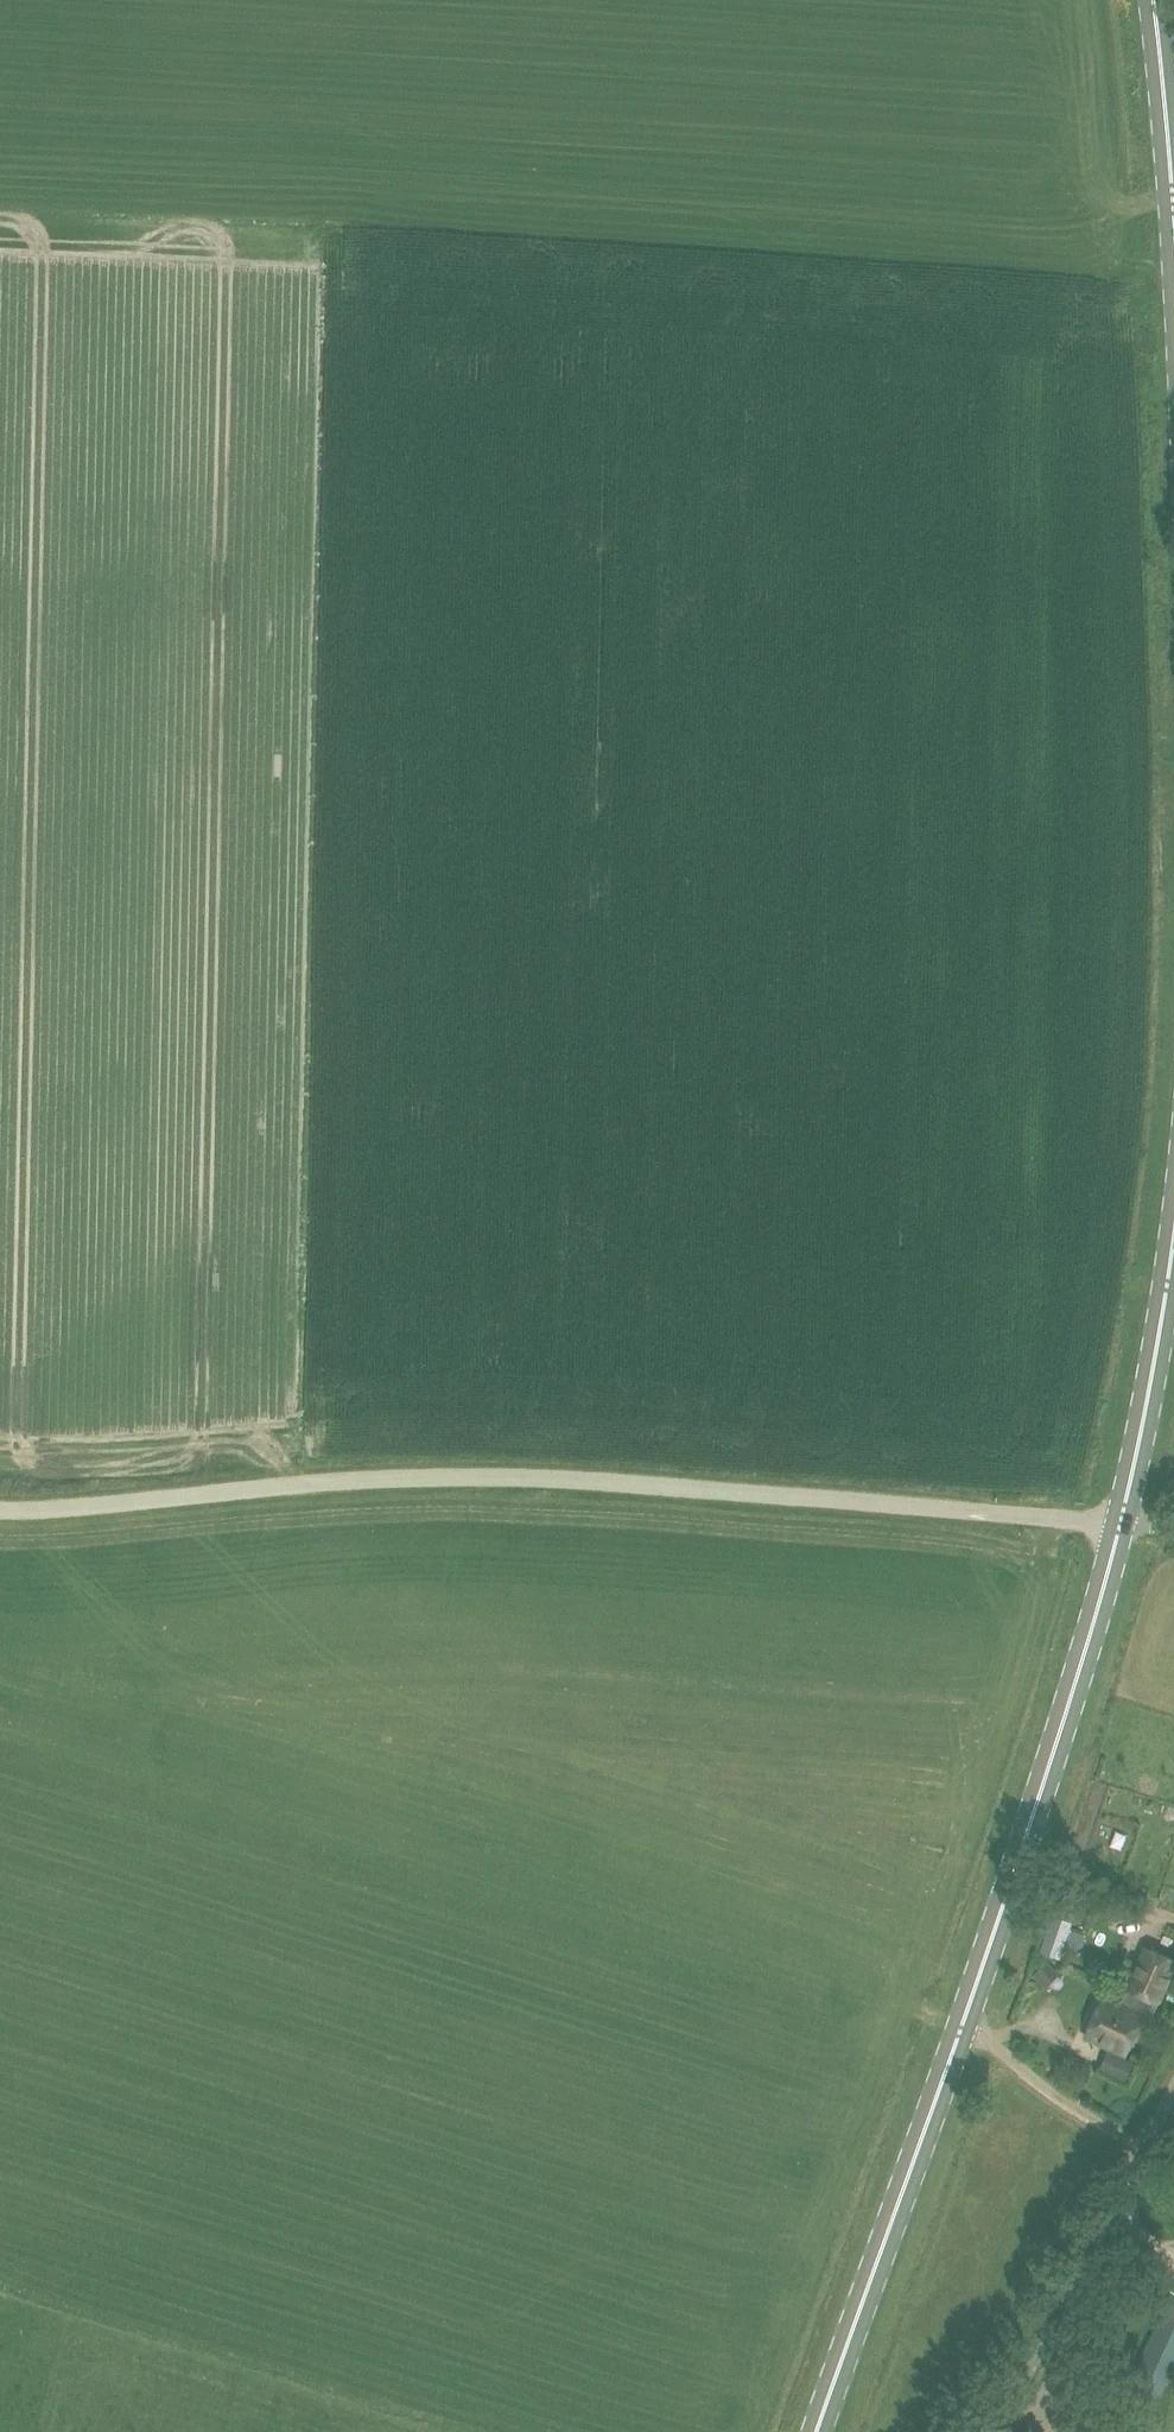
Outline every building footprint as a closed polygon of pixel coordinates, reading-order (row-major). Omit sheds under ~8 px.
[(1063,1886),(1053,1915),(1073,1921),(1083,1892),(1063,1886)] [(1053,1916),(1041,1952),(1061,1959),(1073,1923),(1053,1916)] [(1125,1989),(1161,2005),(1173,1977),(1173,1957),(1145,1944),(1125,1989)] [(1048,1960),(1034,1975),(1047,1988),(1061,1973),(1048,1960)] [(1126,2057),(1146,2013),(1105,1993),(1084,2038),(1126,2057)] [(1173,2371),(1173,2290),(1172,2290),(1116,2413),(1148,2427),(1173,2371)]
